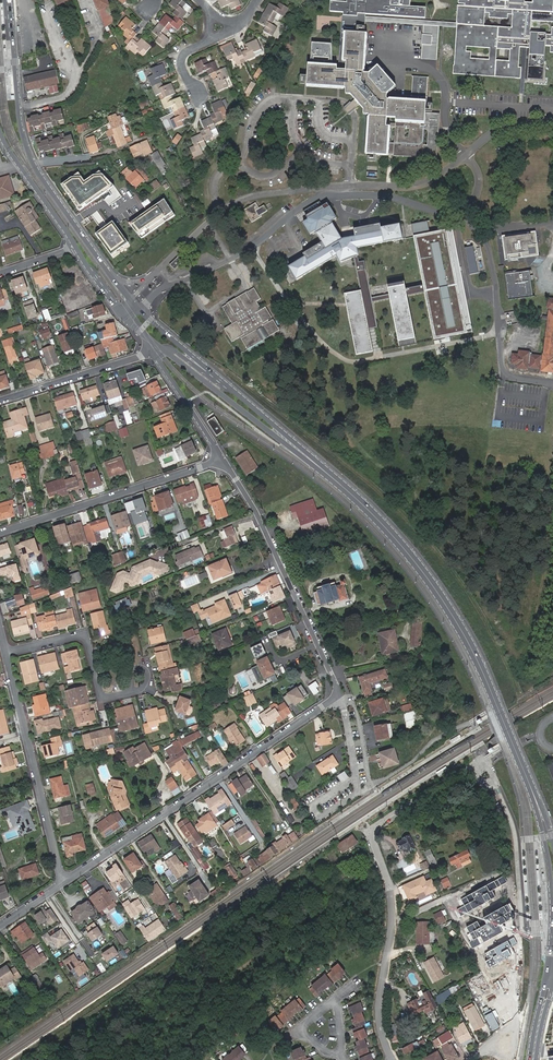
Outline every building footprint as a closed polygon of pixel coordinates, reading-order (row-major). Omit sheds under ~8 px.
[(105,27),(115,21),(106,0),(94,0),(105,27)] [(187,14),(183,10),(186,6),(180,0),(176,0),(171,5),(177,10),(173,15),(176,18),(181,22),(187,14)] [(222,8),(230,4),(232,9),(240,6),(238,0),(219,0),(222,8)] [(275,15),(278,9),(283,11),(287,3),(281,0),(279,0),(277,3),(271,0),(270,0),(265,9),(275,15)] [(329,12),(343,13),(339,68),(336,68),(336,65),(332,65),(328,65),(313,64),(310,63),(307,63),(306,83),(344,86),(345,87),(350,93),(355,98),(359,103),(363,107),(368,113),(369,114),(366,152),(386,153),(386,151),(393,152),(393,154),(421,156),(422,145),(423,129),(423,127),(419,127),(419,120),(424,121),(424,113),(425,101),(420,100),(417,100),(387,98),(386,97),(383,94),(368,76),(364,71),(362,70),(365,32),(354,31),(355,24),(356,24),(357,14),(425,18),(425,8),(409,7),(409,0),(347,0),(347,2),(330,1),(329,12)] [(458,3),(465,4),(465,5),(458,5),(458,7),(457,23),(456,24),(457,24),(457,27),(453,74),(521,78),(522,67),(519,67),(520,47),(525,47),(529,48),(527,79),(543,80),(546,46),(550,46),(550,52),(552,52),(552,27),(551,34),(546,34),(547,33),(531,32),(531,20),(552,22),(552,0),(533,0),(533,2),(523,2),(523,0),(509,0),(509,1),(500,0),(459,0),(458,3)] [(183,10),(187,14),(191,10),(186,6),(183,10)] [(272,19),(275,15),(265,9),(261,18),(267,22),(264,27),(273,32),(278,23),(272,19)] [(166,16),(159,26),(169,33),(173,28),(177,32),(184,24),(181,22),(176,18),(173,22),(166,16)] [(357,16),(357,20),(424,25),(423,34),(422,34),(422,44),(421,56),(437,57),(439,26),(457,27),(457,24),(456,24),(457,23),(357,16)] [(126,18),(119,27),(125,32),(123,35),(131,42),(133,41),(134,39),(137,35),(131,31),(135,26),(126,18)] [(159,38),(155,43),(163,49),(169,41),(165,38),(169,33),(159,26),(153,33),(159,38)] [(244,59),(245,60),(255,56),(261,53),(262,51),(262,49),(257,39),(246,43),(249,49),(241,52),(244,59)] [(131,42),(127,47),(136,54),(137,52),(144,57),(151,48),(141,40),(138,43),(137,45),(133,41),(131,42)] [(311,42),(310,63),(313,64),(313,57),(329,58),(328,65),(332,65),(331,44),(311,42)] [(236,63),(244,59),(241,52),(240,50),(235,52),(232,44),(223,48),(227,59),(233,57),(236,63)] [(208,64),(205,58),(195,62),(200,72),(206,69),(209,74),(211,73),(215,71),(217,70),(213,62),(208,64)] [(395,87),(377,65),(373,70),(368,74),(368,76),(383,94),(387,94),(392,90),(395,87)] [(163,66),(151,70),(154,76),(149,78),(152,87),(161,83),(159,78),(166,75),(163,66)] [(258,66),(253,75),(258,78),(263,69),(258,66)] [(228,78),(224,67),(217,70),(215,71),(218,76),(213,78),(218,90),(227,85),(224,79),(228,78)] [(56,70),(24,77),(27,91),(59,84),(56,70)] [(427,76),(412,75),(411,95),(417,95),(417,100),(420,100),(421,95),(426,96),(427,76)] [(244,91),(248,94),(255,83),(250,80),(244,91)] [(161,83),(152,87),(156,96),(162,94),(164,101),(172,97),(176,95),(171,85),(163,88),(161,83)] [(57,85),(49,87),(51,94),(59,92),(57,85)] [(164,101),(162,101),(166,110),(171,108),(174,114),(186,108),(182,99),(174,102),(172,97),(164,101)] [(347,105),(343,108),(347,113),(351,110),(359,103),(355,98),(347,105)] [(221,113),(227,110),(222,99),(212,104),(216,111),(210,114),(211,117),(214,123),(223,118),(221,113)] [(175,130),(184,126),(182,122),(190,118),(186,108),(174,114),(176,118),(171,120),(175,130)] [(31,118),(27,119),(29,128),(34,126),(34,128),(41,126),(41,124),(45,124),(45,125),(53,123),(52,121),(56,121),(57,122),(64,120),(61,109),(54,111),(54,113),(50,114),(50,112),(42,114),(43,116),(39,116),(39,115),(31,117),(31,118)] [(123,120),(121,115),(118,116),(117,113),(108,117),(113,128),(121,125),(120,121),(123,120)] [(161,118),(166,128),(171,126),(168,121),(174,118),(172,113),(161,118)] [(440,114),(424,113),(424,121),(423,129),(428,129),(428,146),(422,145),(421,156),(421,158),(437,159),(440,114)] [(216,127),(214,123),(211,117),(202,121),(205,127),(199,130),(201,132),(204,139),(213,135),(211,130),(216,127)] [(77,125),(79,132),(83,131),(83,130),(89,127),(87,122),(81,124),(77,125)] [(121,125),(113,128),(115,135),(118,141),(119,145),(128,141),(121,125)] [(115,135),(113,128),(106,131),(109,137),(115,135)] [(208,149),(204,139),(201,132),(191,136),(195,144),(190,147),(194,155),(208,149)] [(37,145),(40,153),(44,151),(44,153),(55,150),(63,149),(67,148),(68,149),(75,146),(72,135),(64,138),(65,139),(61,141),(60,137),(52,140),(53,141),(49,143),(49,140),(41,142),(41,144),(37,145)] [(118,141),(115,135),(109,137),(112,144),(118,141)] [(87,139),(91,152),(101,149),(96,136),(87,139)] [(147,154),(141,142),(130,147),(135,157),(143,153),(145,156),(147,154)] [(156,160),(162,158),(159,151),(154,153),(156,160)] [(137,187),(147,177),(139,169),(134,173),(131,170),(130,170),(127,173),(130,177),(129,179),(137,187)] [(79,172),(61,185),(80,211),(112,188),(115,186),(100,171),(85,181),(79,172)] [(8,178),(11,191),(0,194),(0,200),(15,195),(9,176),(0,179),(0,181),(8,178)] [(11,191),(8,178),(0,181),(0,194),(11,191)] [(157,180),(148,187),(153,192),(161,185),(157,180)] [(132,222),(130,224),(142,239),(175,215),(164,200),(132,222)] [(31,210),(32,209),(34,209),(29,202),(15,211),(31,235),(41,229),(35,220),(31,213),(31,210)] [(244,210),(252,222),(262,216),(262,215),(268,211),(264,205),(259,208),(255,202),(244,210)] [(324,209),(308,219),(309,220),(308,221),(304,223),(310,234),(315,231),(317,234),(326,249),(307,261),(305,257),(289,267),(297,280),(303,277),(303,276),(337,256),(340,262),(341,262),(342,262),(356,257),(358,256),(357,248),(367,246),(396,240),(396,241),(403,240),(400,225),(376,229),(375,224),(350,229),(352,237),(341,238),(331,221),(336,218),(330,207),(325,210),(324,209)] [(427,221),(411,224),(412,231),(428,228),(427,221)] [(105,229),(96,235),(111,257),(129,244),(114,223),(105,229)] [(408,283),(391,287),(393,296),(375,300),(372,287),(368,262),(363,264),(361,257),(361,258),(358,259),(364,292),(348,295),(360,357),(377,354),(371,327),(375,327),(380,326),(376,304),(394,300),(402,346),(403,348),(420,345),(410,297),(428,294),(437,342),(476,334),(456,230),(417,238),(427,287),(409,290),(408,283)] [(536,232),(502,236),(505,260),(539,256),(536,232)] [(19,246),(21,245),(18,237),(2,242),(7,255),(20,250),(19,246)] [(475,246),(466,247),(471,275),(480,273),(475,246)] [(180,265),(176,261),(172,266),(175,269),(180,265)] [(34,274),(37,283),(51,279),(47,269),(34,274)] [(532,271),(507,274),(511,300),(536,297),(532,271)] [(12,281),(16,293),(27,290),(22,277),(12,281)] [(229,306),(227,304),(222,307),(232,324),(229,326),(237,339),(240,337),(247,347),(262,338),(257,329),(263,326),(268,334),(278,327),(273,319),(269,321),(268,319),(270,318),(264,308),(262,309),(257,301),(261,298),(254,287),(247,291),(249,294),(229,306)] [(72,304),(75,302),(79,307),(90,301),(82,288),(67,297),(72,304)] [(247,291),(227,304),(229,306),(249,294),(247,291)] [(33,299),(23,303),(29,320),(39,316),(33,299)] [(101,305),(85,310),(87,316),(94,314),(95,318),(105,315),(101,305)] [(266,306),(264,308),(270,318),(272,317),(266,306)] [(47,321),(52,320),(49,310),(44,311),(47,321)] [(552,355),(552,312),(552,317),(546,316),(547,312),(528,310),(527,321),(545,323),(546,319),(552,320),(548,355),(552,355)] [(295,325),(299,330),(304,326),(300,321),(295,325)] [(97,333),(100,340),(107,339),(115,337),(114,331),(115,331),(114,324),(106,325),(107,331),(97,333)] [(232,342),(237,339),(229,326),(224,329),(232,342)] [(280,330),(278,327),(268,334),(269,336),(280,330)] [(39,330),(42,337),(50,335),(48,329),(43,331),(43,329),(39,330)] [(66,334),(58,337),(60,344),(63,353),(71,350),(66,334)] [(263,340),(262,338),(247,347),(248,349),(263,340)] [(100,340),(103,348),(109,347),(111,355),(127,350),(124,340),(113,343),(112,339),(107,341),(107,339),(100,340)] [(3,344),(9,360),(16,358),(10,342),(3,344)] [(84,348),(89,359),(100,355),(97,346),(90,349),(89,346),(84,348)] [(44,353),(48,365),(59,362),(54,349),(44,353)] [(548,355),(548,358),(529,356),(529,353),(519,352),(519,355),(513,355),(511,364),(518,365),(517,369),(527,370),(527,368),(552,371),(552,355),(548,355)] [(25,364),(30,379),(36,377),(35,375),(44,372),(39,359),(25,364)] [(141,369),(127,374),(129,381),(137,379),(139,384),(146,381),(141,369)] [(8,386),(5,376),(0,378),(0,389),(8,386)] [(104,384),(109,399),(121,396),(116,380),(104,384)] [(148,385),(150,391),(146,393),(147,397),(161,391),(157,381),(148,385)] [(80,391),(83,400),(88,398),(94,396),(99,395),(96,386),(80,391)] [(55,399),(57,408),(76,402),(73,393),(55,399)] [(165,393),(155,397),(159,406),(156,407),(157,410),(155,411),(156,412),(170,406),(165,393)] [(106,405),(92,410),(95,420),(109,416),(106,405)] [(4,424),(7,434),(27,427),(24,416),(22,410),(10,413),(12,420),(13,421),(4,424)] [(127,425),(132,423),(128,410),(123,411),(127,425)] [(170,422),(173,421),(171,416),(170,412),(160,416),(163,424),(154,427),(158,438),(163,436),(162,434),(168,432),(168,434),(174,432),(170,422)] [(36,419),(40,431),(54,427),(50,414),(36,419)] [(214,416),(207,421),(216,435),(224,431),(214,416)] [(118,429),(115,421),(106,424),(108,432),(118,429)] [(119,429),(122,437),(129,435),(127,427),(119,429)] [(91,437),(89,429),(81,432),(83,440),(91,437)] [(196,452),(192,442),(182,446),(187,456),(196,452)] [(39,447),(41,453),(49,451),(47,444),(39,447)] [(143,462),(152,459),(147,446),(133,451),(138,465),(143,463),(143,462)] [(41,453),(40,454),(42,459),(55,455),(54,449),(49,451),(41,453)] [(237,459),(241,466),(245,463),(248,468),(244,471),(248,476),(258,469),(248,452),(237,459)] [(106,466),(109,476),(126,471),(123,461),(106,466)] [(16,465),(16,464),(10,466),(11,470),(13,478),(21,476),(21,474),(25,473),(22,464),(16,465)] [(74,477),(64,480),(65,482),(68,490),(84,485),(78,464),(71,466),(74,477)] [(97,471),(85,475),(90,489),(102,485),(97,471)] [(49,497),(68,490),(65,482),(56,485),(55,481),(45,484),(49,497)] [(184,488),(183,487),(179,488),(174,490),(178,502),(183,501),(184,503),(195,499),(194,497),(199,496),(194,483),(190,484),(191,485),(184,488)] [(223,507),(221,500),(220,497),(221,496),(218,486),(208,489),(218,519),(228,516),(225,506),(223,507)] [(152,505),(154,512),(159,510),(160,512),(167,509),(167,507),(173,505),(168,492),(166,493),(166,491),(162,493),(162,494),(155,496),(155,497),(153,498),(155,504),(152,505)] [(136,511),(131,513),(134,524),(144,521),(144,520),(147,518),(145,511),(146,511),(142,498),(133,501),(136,511)] [(304,535),(330,526),(324,509),(317,511),(313,499),(290,507),(294,519),(298,517),(304,535)] [(12,505),(14,504),(13,500),(0,504),(0,509),(12,505)] [(0,509),(0,521),(7,519),(7,517),(14,514),(12,505),(0,509)] [(126,526),(131,524),(127,511),(122,512),(123,515),(111,518),(115,529),(126,526)] [(201,517),(204,527),(209,525),(206,515),(201,517)] [(105,518),(87,524),(91,537),(92,543),(101,540),(99,531),(108,528),(105,518)] [(67,526),(71,540),(81,537),(79,530),(83,529),(81,522),(67,526)] [(53,527),(58,540),(69,537),(65,526),(63,526),(63,524),(53,527)] [(227,537),(224,538),(227,546),(235,542),(232,535),(235,534),(232,525),(223,528),(227,537)] [(115,529),(117,534),(128,530),(126,526),(115,529)] [(177,532),(179,540),(189,535),(187,528),(177,532)] [(25,559),(39,554),(34,539),(14,546),(23,573),(26,572),(25,568),(28,567),(25,559)] [(0,547),(0,555),(11,551),(7,542),(0,545),(0,546),(0,547)] [(184,551),(175,555),(178,562),(182,560),(183,563),(191,560),(192,560),(203,555),(199,546),(195,548),(195,547),(186,550),(187,551),(185,552),(184,551)] [(126,564),(124,556),(114,559),(116,568),(126,564)] [(232,572),(226,559),(209,566),(214,579),(232,572)] [(130,574),(123,571),(118,573),(111,590),(116,592),(122,590),(125,583),(132,586),(137,583),(139,578),(142,573),(148,570),(154,573),(158,574),(164,572),(165,571),(167,572),(168,568),(166,567),(166,565),(159,562),(158,563),(154,561),(153,562),(151,561),(150,560),(133,567),(130,574)] [(0,569),(0,575),(0,576),(7,574),(8,578),(14,576),(15,582),(21,581),(16,564),(0,569)] [(148,570),(142,573),(139,578),(141,579),(142,576),(150,573),(154,574),(154,573),(148,570)] [(70,582),(81,579),(79,572),(68,576),(70,582)] [(279,586),(275,576),(261,582),(266,592),(272,589),(279,586)] [(319,591),(315,593),(318,604),(339,598),(341,602),(349,599),(345,584),(348,584),(346,579),(341,581),(343,585),(337,586),(336,582),(318,587),(319,591)] [(279,586),(272,589),(274,594),(270,596),(273,603),(286,597),(281,585),(279,586)] [(31,591),(33,598),(49,593),(48,589),(44,590),(43,587),(31,591)] [(71,587),(63,590),(65,597),(73,595),(71,587)] [(84,604),(86,610),(100,606),(96,589),(86,592),(87,596),(80,597),(82,604),(84,604)] [(242,591),(229,596),(235,609),(243,606),(240,599),(244,597),(242,591)] [(6,602),(8,609),(18,605),(25,603),(21,593),(14,596),(15,598),(12,599),(6,602)] [(264,597),(251,601),(253,606),(266,602),(264,597)] [(203,611),(199,613),(201,618),(209,615),(212,622),(230,615),(224,600),(217,603),(216,605),(216,606),(216,607),(214,608),(214,607),(203,611)] [(6,602),(1,604),(4,615),(10,613),(8,609),(6,602)] [(190,606),(193,613),(198,611),(200,610),(197,604),(190,606)] [(29,625),(34,624),(31,613),(29,605),(21,608),(24,619),(12,622),(15,634),(30,630),(29,625)] [(278,607),(267,611),(270,617),(281,613),(278,607)] [(58,627),(67,624),(76,622),(72,608),(68,610),(68,612),(55,616),(58,625),(58,627)] [(55,616),(54,610),(45,613),(46,615),(37,617),(39,624),(41,624),(42,629),(47,628),(50,627),(50,630),(54,629),(53,626),(58,625),(55,616)] [(106,625),(102,610),(91,613),(95,628),(99,627),(99,628),(100,628),(100,627),(103,626),(104,628),(108,628),(107,625),(106,625)] [(281,613),(270,617),(274,625),(284,620),(281,613)] [(419,624),(412,623),(410,646),(417,647),(419,624)] [(161,628),(149,631),(151,639),(150,640),(151,645),(165,641),(161,628)] [(184,633),(187,639),(194,636),(192,630),(184,633)] [(222,649),(231,645),(225,630),(213,635),(216,644),(219,643),(222,649)] [(288,646),(295,643),(290,630),(273,638),(276,646),(281,644),(282,647),(287,645),(288,646)] [(377,636),(379,642),(382,641),(385,652),(393,650),(394,652),(400,650),(394,631),(377,636)] [(200,639),(198,634),(194,636),(187,639),(188,641),(190,641),(191,643),(200,639)] [(382,641),(379,642),(383,656),(394,652),(393,650),(385,652),(382,641)] [(252,647),(256,657),(267,652),(264,642),(252,647)] [(166,645),(155,648),(156,653),(157,656),(160,671),(162,671),(174,668),(173,664),(170,664),(166,645)] [(66,673),(71,672),(80,670),(77,659),(79,659),(77,650),(61,654),(63,661),(68,660),(69,664),(64,666),(66,673)] [(39,658),(42,672),(52,670),(52,671),(59,669),(56,655),(48,657),(48,656),(39,658)] [(263,663),(259,665),(265,678),(274,674),(267,658),(261,660),(263,663)] [(21,664),(26,684),(38,681),(33,661),(21,664)] [(172,693),(182,691),(181,684),(176,686),(174,675),(179,674),(177,667),(174,668),(162,671),(163,677),(161,678),(163,688),(171,687),(172,693)] [(360,677),(364,691),(371,689),(369,682),(387,677),(385,669),(360,677)] [(301,685),(283,697),(288,705),(290,704),(292,707),(309,696),(301,685)] [(86,686),(70,690),(74,708),(88,704),(85,692),(87,692),(86,686)] [(36,717),(51,714),(46,695),(34,698),(36,706),(38,712),(35,713),(36,717)] [(245,699),(248,707),(257,703),(253,695),(245,699)] [(180,697),(176,711),(186,715),(190,716),(191,715),(193,708),(193,707),(189,705),(191,701),(180,697)] [(369,702),(373,716),(387,712),(383,698),(369,702)] [(74,708),(75,713),(78,713),(81,724),(95,720),(93,710),(91,711),(89,711),(89,710),(90,709),(89,704),(88,704),(74,708)] [(272,712),(270,709),(260,716),(266,725),(276,719),(277,721),(279,723),(287,718),(286,717),(292,713),(285,704),(272,712)] [(117,718),(120,728),(131,725),(132,729),(139,727),(133,705),(117,709),(119,718),(117,718)] [(156,712),(155,710),(147,712),(150,724),(144,725),(146,733),(152,731),(151,727),(159,725),(158,722),(167,720),(165,710),(159,712),(156,712)] [(406,712),(405,727),(415,728),(416,712),(406,712)] [(53,729),(54,730),(62,728),(59,718),(44,722),(44,720),(36,722),(37,726),(39,726),(41,733),(51,731),(50,729),(53,729)] [(268,727),(277,721),(276,719),(266,725),(268,727)] [(225,729),(230,737),(229,738),(235,747),(246,741),(237,727),(238,727),(235,723),(225,729)] [(375,727),(377,740),(389,738),(387,725),(375,727)] [(94,745),(114,740),(111,728),(84,736),(87,749),(94,747),(94,745)] [(316,735),(318,745),(321,744),(322,745),(332,743),(330,731),(320,733),(319,734),(316,735)] [(184,743),(185,745),(189,742),(198,738),(195,733),(182,740),(184,743)] [(43,746),(44,752),(45,752),(46,758),(60,755),(58,748),(63,747),(60,736),(52,738),(53,744),(43,746)] [(188,757),(182,746),(181,745),(184,743),(182,740),(181,740),(173,745),(174,746),(176,748),(174,749),(173,747),(167,751),(170,755),(165,758),(174,772),(179,769),(181,768),(184,773),(185,772),(186,773),(185,774),(186,776),(196,774),(187,760),(184,762),(183,760),(188,757)] [(133,759),(136,764),(139,762),(143,760),(152,755),(145,743),(135,748),(134,746),(124,752),(129,760),(129,761),(133,759)] [(154,747),(156,752),(162,749),(159,744),(154,747)] [(3,772),(9,770),(16,768),(14,764),(18,763),(17,758),(15,758),(13,759),(11,752),(9,746),(0,749),(0,756),(1,755),(2,755),(5,766),(4,766),(2,767),(3,772)] [(273,757),(280,767),(288,762),(288,761),(295,756),(289,746),(273,757)] [(228,763),(220,748),(207,757),(211,765),(218,761),(219,762),(220,761),(224,766),(228,763)] [(380,754),(385,768),(399,764),(394,749),(380,754)] [(264,753),(258,757),(264,766),(270,761),(264,753)] [(333,755),(317,765),(323,774),(338,764),(333,755)] [(105,763),(98,766),(103,777),(110,773),(105,763)] [(181,768),(179,769),(186,781),(196,774),(186,776),(185,774),(186,773),(185,772),(184,773),(181,768)] [(284,780),(288,777),(285,771),(280,774),(284,780)] [(253,784),(247,774),(238,780),(237,778),(232,782),(229,784),(235,793),(238,791),(241,795),(246,792),(244,789),(253,784)] [(284,780),(283,780),(291,791),(298,786),(291,775),(288,777),(284,780)] [(50,780),(55,799),(70,795),(67,786),(63,787),(62,783),(61,777),(50,780)] [(179,786),(173,777),(166,781),(172,790),(179,786)] [(124,786),(122,781),(114,780),(111,796),(117,810),(127,805),(123,795),(124,786)] [(86,786),(89,796),(96,794),(93,784),(86,786)] [(246,792),(255,786),(253,784),(244,789),(246,792)] [(360,800),(370,794),(368,791),(358,796),(360,800)] [(206,799),(215,814),(218,812),(219,811),(218,810),(223,807),(224,808),(228,805),(220,793),(213,797),(213,798),(211,800),(211,799),(209,797),(206,799)] [(295,797),(289,801),(296,811),(302,807),(295,797)] [(9,813),(12,821),(17,819),(19,824),(20,824),(23,834),(34,830),(28,812),(27,812),(26,810),(27,810),(30,809),(27,801),(1,810),(3,816),(9,813)] [(70,804),(58,807),(61,818),(60,818),(61,824),(74,821),(70,804)] [(196,825),(202,833),(207,829),(205,827),(212,822),(214,825),(219,821),(212,810),(198,820),(199,822),(196,825)] [(105,838),(120,827),(114,817),(112,814),(95,825),(105,838)] [(125,823),(119,814),(114,817),(120,827),(125,823)] [(291,814),(286,817),(290,823),(295,820),(291,814)] [(251,821),(258,831),(261,830),(258,825),(259,825),(255,818),(251,821)] [(181,829),(187,837),(190,841),(191,841),(195,846),(202,841),(194,829),(194,828),(191,823),(190,823),(187,819),(179,824),(182,828),(181,829)] [(234,824),(231,820),(223,825),(226,830),(234,824)] [(247,826),(234,834),(241,843),(253,836),(247,826)] [(274,846),(268,850),(269,850),(273,856),(300,838),(296,832),(288,837),(284,839),(277,844),(274,846)] [(72,836),(62,838),(63,843),(64,842),(67,856),(73,855),(73,852),(86,849),(82,834),(77,835),(78,839),(73,840),(72,836)] [(151,835),(139,843),(144,852),(153,846),(156,852),(160,849),(151,835)] [(398,843),(405,858),(411,855),(409,851),(416,848),(409,835),(405,837),(406,839),(398,843)] [(351,836),(340,844),(345,852),(357,844),(351,836)] [(176,839),(172,842),(176,848),(180,845),(176,839)] [(195,846),(191,841),(190,841),(187,844),(193,852),(197,850),(195,846)] [(202,857),(197,850),(193,852),(198,859),(202,857)] [(425,853),(429,861),(434,858),(430,850),(425,853)] [(461,861),(463,866),(471,862),(468,857),(470,856),(467,850),(449,859),(452,865),(455,864),(461,861)] [(124,859),(132,872),(142,866),(133,853),(124,859)] [(180,862),(176,855),(165,862),(177,879),(188,871),(185,867),(184,868),(183,866),(181,865),(180,864),(180,862)] [(246,863),(251,871),(258,867),(257,866),(260,865),(258,862),(258,861),(258,860),(258,859),(257,859),(256,859),(255,859),(254,859),(254,860),(253,859),(246,863)] [(20,869),(23,880),(40,874),(36,864),(20,869)] [(226,866),(232,876),(237,872),(232,865),(229,867),(228,865),(226,866)] [(424,875),(400,885),(408,902),(417,898),(415,894),(423,891),(425,895),(436,891),(431,879),(426,881),(424,875)] [(504,876),(461,900),(464,905),(457,909),(461,916),(496,897),(492,890),(507,882),(504,876)] [(441,882),(438,884),(442,891),(451,886),(448,878),(441,881),(441,882)] [(190,893),(194,900),(198,897),(201,902),(210,895),(200,880),(190,887),(193,891),(190,893)] [(85,882),(80,886),(85,892),(90,889),(85,882)] [(5,885),(0,887),(0,898),(1,898),(1,899),(9,896),(5,885)] [(162,894),(156,886),(148,891),(159,908),(169,902),(163,893),(162,894)] [(90,898),(100,912),(113,902),(116,900),(109,891),(107,894),(103,889),(90,898)] [(125,907),(132,917),(145,908),(139,898),(131,903),(128,900),(123,903),(126,907),(125,907)] [(87,902),(71,912),(74,916),(71,919),(73,923),(77,920),(79,923),(91,915),(88,911),(91,909),(92,910),(93,909),(91,905),(89,906),(87,902)] [(173,916),(174,917),(169,921),(171,925),(183,917),(180,913),(181,913),(174,903),(169,906),(175,915),(173,916)] [(477,922),(467,927),(474,940),(469,943),(472,948),(503,932),(500,925),(511,919),(507,913),(511,911),(507,904),(483,917),(487,924),(480,928),(477,922)] [(50,917),(45,909),(35,915),(40,924),(50,917)] [(441,911),(433,913),(437,923),(444,920),(441,911)] [(143,925),(139,928),(149,943),(167,931),(159,919),(145,928),(143,925)] [(428,920),(417,920),(417,941),(428,941),(428,920)] [(17,935),(19,933),(25,941),(34,935),(25,922),(12,932),(15,936),(17,935)] [(88,933),(93,941),(102,934),(97,927),(88,933)] [(58,948),(69,940),(62,929),(50,937),(58,948)] [(123,936),(119,939),(122,944),(127,941),(123,936)] [(514,937),(482,955),(489,968),(515,953),(511,947),(518,944),(514,937)] [(103,954),(108,961),(119,953),(114,946),(103,954)] [(46,959),(42,953),(38,955),(34,948),(30,950),(23,955),(32,968),(46,959)] [(90,971),(84,963),(82,964),(80,964),(79,963),(79,961),(74,954),(64,961),(71,972),(75,969),(81,977),(90,971)] [(444,976),(434,958),(424,963),(434,981),(444,976)] [(97,966),(103,974),(107,971),(101,963),(97,966)] [(21,976),(14,967),(9,970),(6,964),(0,968),(0,979),(3,984),(14,977),(16,979),(21,976)] [(327,985),(327,986),(329,988),(333,985),(333,984),(336,981),(339,979),(339,980),(344,976),(341,973),(344,971),(338,964),(331,970),(332,971),(327,976),(326,975),(312,987),(313,987),(310,990),(316,998),(319,995),(320,996),(324,993),(322,990),(321,990),(324,987),(327,985)] [(101,973),(97,967),(91,970),(96,976),(101,973)] [(34,975),(41,985),(42,984),(35,974),(34,975)] [(36,988),(41,985),(34,975),(29,978),(36,988)] [(443,992),(447,999),(450,997),(449,997),(452,995),(449,989),(443,992)] [(486,1001),(490,1013),(514,1003),(509,991),(486,1001)] [(419,997),(419,998),(408,1004),(410,1009),(409,1010),(412,1016),(425,1010),(427,1013),(437,1008),(429,992),(424,994),(424,995),(419,997)] [(296,1010),(297,1011),(299,1013),(303,1010),(302,1009),(306,1006),(300,999),(297,1001),(295,1000),(282,1011),(283,1013),(277,1018),(276,1016),(268,1022),(274,1029),(277,1026),(279,1029),(283,1026),(283,1025),(288,1020),(289,1021),(293,1018),(292,1016),(290,1015),(293,1012),(296,1010)] [(354,1015),(356,1018),(352,1020),(354,1025),(355,1024),(356,1028),(353,1029),(354,1033),(355,1038),(359,1036),(360,1040),(357,1041),(358,1045),(355,1046),(357,1051),(358,1051),(361,1058),(360,1058),(361,1059),(373,1059),(370,1054),(367,1047),(368,1047),(364,1038),(368,1037),(364,1029),(363,1029),(362,1026),(366,1024),(364,1021),(365,1020),(362,1012),(364,1011),(360,1003),(359,1004),(357,1000),(348,1004),(349,1007),(349,1008),(351,1013),(353,1012),(354,1011),(356,1015),(354,1015)] [(465,1011),(475,1030),(484,1025),(482,1020),(481,1020),(473,1007),(465,1011)] [(456,1032),(463,1046),(473,1041),(464,1023),(456,1027),(458,1031),(456,1032)] [(437,1047),(449,1040),(454,1037),(450,1031),(433,1041),(437,1047)] [(405,1054),(426,1043),(424,1040),(418,1042),(417,1041),(402,1049),(405,1054)] [(451,1045),(443,1050),(449,1059),(457,1059),(459,1059),(451,1045)] [(548,1046),(549,1055),(545,1055),(546,1059),(552,1059),(552,1045),(548,1046)] [(244,1058),(242,1056),(244,1053),(239,1047),(231,1053),(233,1054),(230,1056),(228,1055),(222,1059),(242,1059),(244,1058)] [(295,1059),(311,1059),(309,1057),(306,1059),(305,1056),(305,1055),(303,1050),(300,1052),(298,1049),(290,1052),(294,1059),(295,1059)] [(425,1059),(442,1059),(438,1052),(424,1058),(425,1059)]
